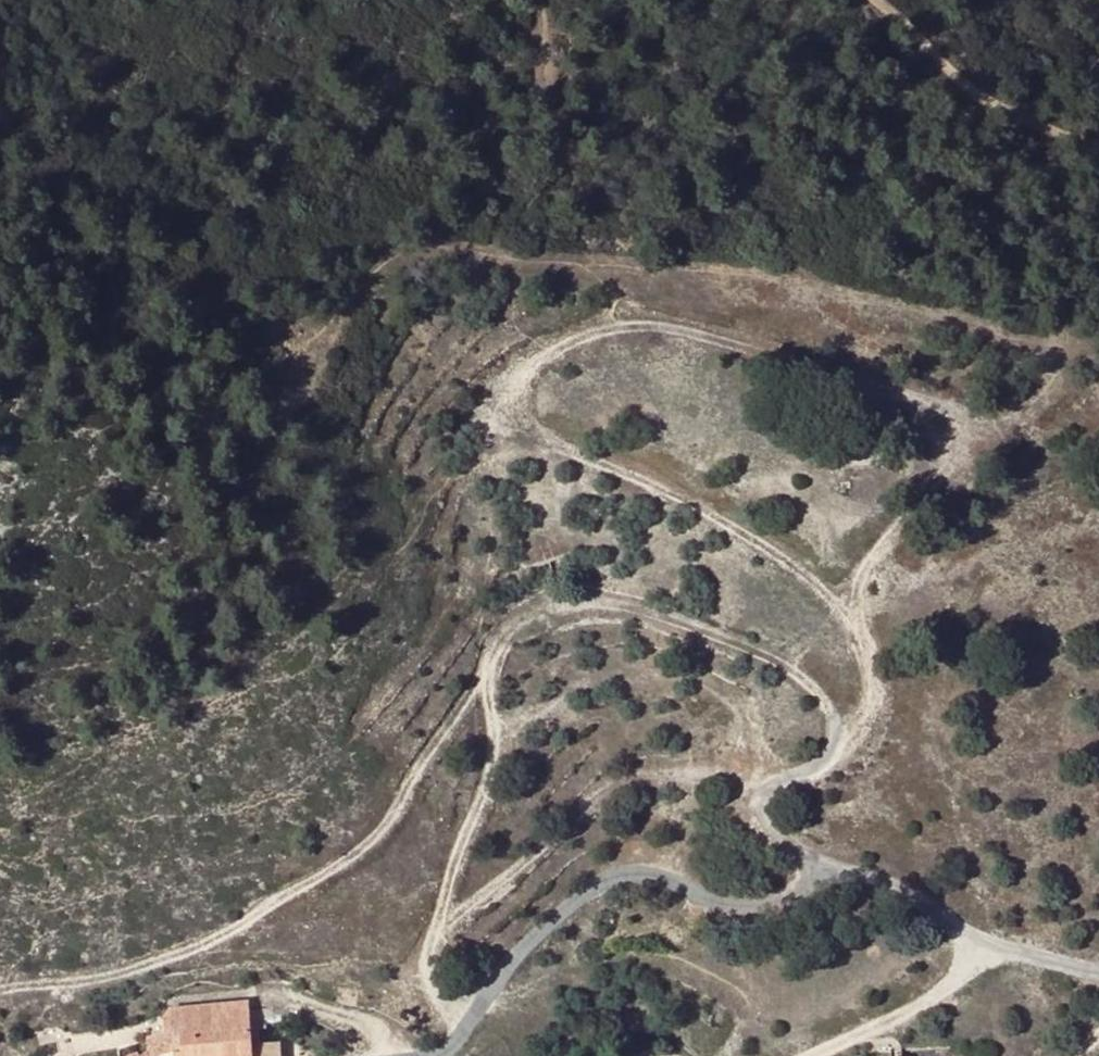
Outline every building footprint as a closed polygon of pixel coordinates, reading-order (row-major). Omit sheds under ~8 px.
[(277,1042),(259,1044),(251,1045),(249,1029),(247,1002),(168,1009),(162,1017),(164,1030),(173,1030),(173,1036),(180,1036),(180,1051),(175,1051),(175,1055),(279,1055),(277,1042)] [(249,1029),(251,1045),(259,1044),(258,1030),(249,1029)] [(173,1030),(164,1030),(148,1037),(149,1055),(175,1055),(175,1051),(180,1051),(180,1036),(173,1036),(173,1030)]
